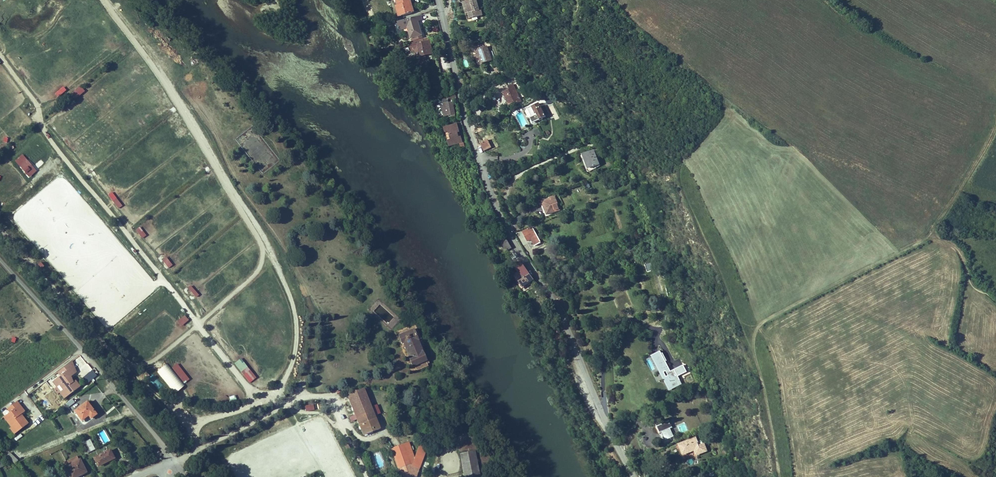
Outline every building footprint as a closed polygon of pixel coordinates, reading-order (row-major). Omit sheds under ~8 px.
[(397,5),(399,10),(400,9),(402,15),(412,13),(409,2),(406,2),(405,0),(396,0),(397,5)] [(406,2),(409,2),(412,13),(414,13),(410,0),(405,0),(406,2)] [(467,0),(465,1),(468,13),(466,14),(467,19),(481,16),(480,10),(479,11),(477,5),(476,2),(478,1),(478,0),(467,0)] [(421,19),(420,15),(398,22),(400,29),(407,27),(412,41),(422,38),(417,21),(421,19)] [(424,42),(422,38),(412,41),(411,41),(412,43),(413,43),(414,45),(413,46),(416,57),(432,53),(430,47),(428,41),(424,42)] [(486,46),(474,50),(476,54),(478,53),(481,63),(492,60),(489,52),(486,46)] [(17,72),(23,80),(27,77),(21,69),(17,72)] [(513,84),(508,87),(509,89),(504,92),(510,104),(514,102),(515,104),(521,101),(513,84)] [(452,102),(445,103),(446,107),(446,111),(450,111),(451,115),(455,114),(452,102)] [(539,103),(527,109),(532,117),(534,122),(545,116),(541,108),(539,103)] [(450,111),(446,111),(446,107),(442,108),(444,116),(451,115),(450,111)] [(456,124),(444,127),(445,132),(448,131),(451,140),(448,141),(449,146),(459,143),(461,147),(464,146),(462,142),(456,124)] [(66,138),(63,141),(73,152),(76,149),(66,138)] [(491,148),(487,140),(480,143),(484,151),(491,148)] [(594,150),(584,154),(588,166),(587,166),(588,168),(589,168),(589,169),(591,168),(593,167),(599,164),(594,150)] [(112,192),(108,195),(112,201),(116,198),(112,192)] [(550,198),(544,200),(547,209),(546,209),(548,213),(559,209),(554,196),(550,197),(550,198)] [(116,199),(112,202),(118,209),(121,207),(116,199)] [(529,231),(527,229),(522,231),(527,241),(531,239),(535,246),(540,242),(533,228),(529,231)] [(512,248),(506,237),(499,241),(505,252),(512,248)] [(164,266),(168,263),(164,258),(160,261),(164,266)] [(655,268),(654,262),(646,264),(648,270),(655,268)] [(534,281),(521,263),(516,266),(519,271),(514,274),(523,287),(532,280),(532,281),(534,281)] [(550,275),(545,278),(551,286),(556,283),(550,275)] [(646,276),(639,278),(640,282),(643,281),(646,293),(654,291),(654,293),(655,294),(659,293),(657,283),(652,285),(650,278),(647,279),(646,276)] [(643,281),(640,282),(645,296),(654,293),(654,291),(646,293),(643,281)] [(553,338),(557,347),(565,343),(561,334),(553,338)] [(402,348),(403,348),(407,359),(409,358),(407,354),(409,350),(414,349),(417,356),(421,355),(419,349),(423,347),(421,341),(420,340),(416,342),(413,335),(399,340),(402,348)] [(409,358),(407,359),(411,368),(413,368),(416,374),(426,370),(424,364),(421,355),(417,356),(414,349),(409,350),(407,354),(409,358)] [(681,384),(678,376),(686,372),(683,366),(670,372),(659,352),(649,357),(668,391),(681,384)] [(234,364),(242,375),(246,372),(237,361),(234,364)] [(77,374),(72,362),(57,373),(60,377),(52,383),(56,388),(53,390),(57,396),(59,394),(64,400),(81,388),(75,380),(73,382),(71,378),(77,374)] [(176,394),(185,386),(166,364),(157,372),(176,394)] [(249,383),(253,380),(247,372),(243,375),(249,383)] [(149,379),(158,389),(163,385),(153,375),(149,379)] [(354,395),(353,394),(346,397),(361,438),(377,432),(363,392),(354,395)] [(13,408),(15,412),(13,414),(8,417),(16,426),(14,427),(19,434),(32,424),(28,417),(24,420),(22,417),(29,411),(21,401),(13,408)] [(100,416),(90,404),(77,414),(85,423),(93,418),(95,420),(100,416)] [(669,421),(657,427),(660,433),(661,433),(665,442),(677,437),(669,421)] [(696,438),(679,445),(683,455),(694,450),(696,455),(706,451),(704,444),(703,444),(699,446),(697,441),(696,438)] [(85,442),(89,452),(98,448),(95,440),(90,442),(89,440),(85,442)] [(409,443),(395,448),(402,467),(400,467),(402,476),(416,476),(417,476),(429,446),(422,443),(417,458),(414,457),(409,443)] [(400,475),(398,468),(397,465),(391,449),(390,445),(384,447),(394,476),(395,476),(400,475)] [(397,465),(398,468),(400,467),(402,467),(395,448),(391,449),(397,465)] [(114,449),(107,452),(109,457),(111,456),(113,460),(117,458),(114,449)] [(6,456),(14,464),(18,461),(9,452),(6,456)] [(107,452),(97,456),(101,464),(113,460),(111,456),(109,457),(107,452)] [(72,464),(70,466),(73,473),(79,470),(82,476),(89,472),(83,460),(82,460),(80,456),(71,460),(72,464)] [(471,457),(458,459),(461,476),(475,476),(471,457)] [(651,466),(658,463),(656,458),(649,461),(651,466)]
